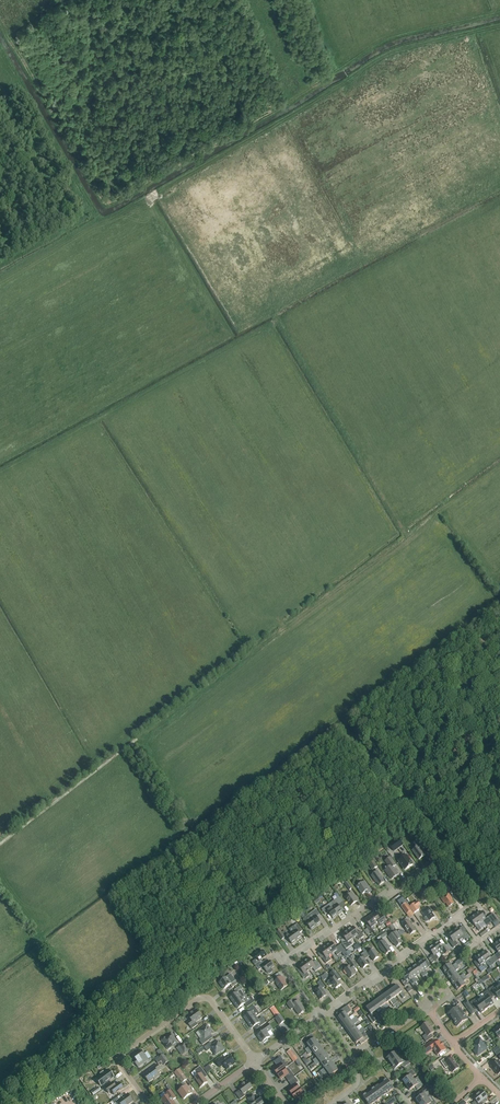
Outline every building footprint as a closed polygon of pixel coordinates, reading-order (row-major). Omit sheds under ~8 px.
[(394,852),(403,845),(399,839),(389,846),(394,852)] [(419,859),(425,855),(420,848),(423,846),(418,840),(414,843),(417,848),(413,850),(419,859)] [(406,869),(412,864),(404,853),(400,855),(402,858),(399,860),(406,869)] [(392,879),(398,874),(393,867),(396,865),(391,857),(385,861),(389,867),(385,870),(392,879)] [(372,870),(378,867),(373,861),(368,864),(372,870)] [(379,885),(384,882),(382,879),(383,878),(378,871),(371,876),(376,883),(377,882),(379,885)] [(445,874),(436,881),(440,887),(443,885),(443,884),(446,881),(447,882),(450,880),(445,874)] [(372,891),(365,881),(362,883),(359,883),(356,885),(362,894),(365,893),(368,893),(372,891)] [(351,906),(358,901),(352,893),(345,898),(351,906)] [(454,903),(452,899),(448,893),(441,898),(445,904),(446,903),(449,907),(454,903)] [(330,904),(338,915),(343,911),(338,905),(343,902),(340,897),(330,904)] [(414,913),(419,909),(418,906),(420,904),(418,901),(410,907),(414,913)] [(406,914),(411,910),(406,903),(401,907),(406,914)] [(324,908),(322,909),(326,915),(329,912),(333,918),(338,915),(330,904),(324,908)] [(427,909),(425,907),(422,909),(423,911),(422,912),(425,917),(424,918),(424,919),(426,921),(427,922),(429,920),(430,921),(435,917),(432,913),(433,912),(429,907),(427,909)] [(308,915),(316,926),(321,923),(317,917),(320,914),(316,909),(308,915)] [(475,915),(481,923),(483,921),(487,926),(492,922),(493,923),(496,921),(491,914),(486,919),(480,911),(475,915)] [(370,916),(377,925),(379,923),(381,926),(386,922),(381,914),(378,916),(375,912),(370,916)] [(312,930),(316,926),(308,915),(305,917),(305,918),(304,919),(312,930)] [(478,924),(481,923),(475,915),(470,918),(475,926),(472,928),(476,933),(482,929),(478,924)] [(374,927),(377,925),(370,916),(365,920),(369,924),(366,926),(368,928),(370,932),(372,934),(374,932),(373,931),(375,929),(374,927)] [(416,931),(413,927),(413,926),(410,921),(402,926),(406,932),(407,931),(410,935),(416,931)] [(291,932),(297,940),(302,937),(299,933),(303,931),(297,923),(292,927),(294,930),(291,932)] [(348,931),(354,939),(357,937),(359,940),(364,936),(361,932),(361,931),(358,933),(353,927),(348,931)] [(458,927),(453,931),(459,938),(460,940),(463,938),(464,939),(466,938),(467,940),(470,938),(465,931),(462,933),(458,927)] [(297,940),(291,932),(288,935),(285,931),(282,933),(280,930),(277,933),(282,940),(287,936),(292,944),(297,940)] [(342,935),(338,938),(342,943),(342,944),(346,949),(347,950),(354,945),(353,944),(351,941),(354,939),(348,931),(342,935)] [(401,943),(399,940),(401,938),(396,931),(388,937),(393,944),(394,943),(396,947),(401,943)] [(456,941),(459,938),(453,931),(448,934),(452,940),(450,942),(454,948),(458,944),(456,941)] [(391,951),(388,947),(389,947),(384,940),(378,945),(383,951),(386,955),(391,951)] [(434,945),(439,952),(442,956),(449,951),(446,945),(445,944),(442,946),(439,941),(434,945)] [(326,946),(332,954),(335,952),(337,955),(343,952),(339,946),(336,948),(332,942),(326,946)] [(436,955),(439,952),(434,945),(429,948),(433,954),(429,957),(433,963),(439,958),(436,955)] [(329,956),(332,954),(326,946),(321,950),(321,951),(318,954),(321,959),(322,958),(326,963),(331,960),(329,956)] [(364,953),(367,958),(370,956),(374,961),(379,957),(374,949),(368,953),(366,951),(364,953)] [(256,967),(263,962),(261,959),(267,955),(263,950),(260,952),(259,951),(254,954),(257,959),(253,962),(256,967)] [(485,951),(481,954),(486,962),(488,965),(490,967),(494,964),(496,962),(498,960),(495,955),(491,958),(485,951)] [(365,959),(367,958),(364,953),(361,954),(363,957),(358,961),(363,968),(369,965),(365,959)] [(484,964),(486,962),(481,954),(479,955),(478,954),(475,957),(475,958),(477,960),(474,962),(478,968),(481,973),(487,968),(484,964)] [(304,962),(310,970),(313,968),(315,971),(321,967),(316,960),(313,963),(310,958),(304,962)] [(357,967),(351,958),(347,961),(351,966),(350,966),(345,970),(350,978),(356,974),(353,970),(357,967)] [(263,962),(256,967),(259,970),(263,967),(267,972),(268,973),(270,973),(271,973),(272,972),(272,971),(273,970),(272,970),(272,968),(274,966),(270,961),(268,962),(266,960),(263,962)] [(417,964),(425,975),(428,974),(425,970),(428,968),(423,960),(417,964)] [(307,972),(310,970),(304,962),(299,966),(302,971),(299,973),(303,978),(305,977),(306,978),(309,976),(307,972)] [(446,974),(458,966),(456,963),(452,966),(450,963),(442,969),(446,974)] [(423,977),(425,975),(417,964),(412,968),(417,975),(420,973),(423,977)] [(450,979),(458,974),(456,971),(459,968),(458,966),(446,974),(450,979)] [(470,969),(475,975),(478,973),(475,969),(474,969),(473,968),(474,967),(473,966),(470,969)] [(414,978),(417,975),(412,968),(406,971),(415,983),(417,981),(414,978)] [(333,977),(328,981),(327,984),(329,986),(331,986),(333,985),(336,988),(341,984),(339,981),(341,979),(335,970),(330,973),(333,977)] [(412,985),(415,983),(406,971),(401,975),(404,979),(401,981),(405,986),(407,985),(407,983),(409,981),(412,985)] [(454,985),(465,977),(464,974),(460,977),(458,974),(450,979),(454,985)] [(232,983),(227,976),(219,982),(224,989),(230,984),(232,987),(239,982),(237,979),(232,983)] [(278,979),(276,976),(269,982),(271,984),(275,982),(281,990),(288,986),(284,980),(282,977),(278,979)] [(465,977),(454,985),(458,990),(465,985),(463,982),(467,979),(465,977)] [(321,999),(327,995),(322,989),(325,987),(321,980),(318,983),(321,987),(315,990),(321,999)] [(391,988),(397,996),(400,993),(403,998),(405,997),(397,984),(391,988)] [(234,1003),(244,995),(240,990),(243,988),(241,985),(234,990),(236,993),(230,997),(234,1003)] [(499,999),(499,987),(499,986),(496,989),(494,986),(489,989),(494,997),(497,995),(499,1000),(499,999)] [(394,998),(397,996),(391,988),(386,992),(395,1004),(397,1003),(394,998)] [(481,999),(487,1008),(494,1004),(491,1000),(493,998),(488,990),(483,994),(485,996),(481,999)] [(393,1006),(395,1004),(386,992),(381,996),(387,1003),(390,1001),(393,1006)] [(244,995),(234,1003),(238,1008),(244,1004),(247,1007),(255,1002),(250,996),(248,998),(246,995),(244,996),(244,995)] [(384,1005),(387,1003),(381,996),(376,999),(385,1011),(387,1010),(384,1005)] [(383,1013),(385,1011),(376,999),(371,1003),(376,1010),(379,1008),(383,1013)] [(487,1008),(481,999),(477,1002),(475,999),(470,1003),(476,1010),(478,1008),(481,1013),(487,1008)] [(295,1003),(292,1000),(287,1004),(291,1010),(294,1008),(299,1015),(306,1010),(299,1000),(295,1003)] [(373,1013),(376,1010),(371,1003),(366,1007),(371,1014),(367,1016),(373,1024),(378,1019),(373,1013)] [(347,1014),(351,1011),(348,1005),(339,1012),(341,1015),(338,1017),(341,1023),(349,1017),(347,1014)] [(256,1017),(260,1014),(254,1006),(248,1010),(250,1013),(244,1017),(248,1023),(256,1017)] [(272,1009),(277,1016),(282,1013),(277,1006),(272,1009)] [(453,1020),(463,1012),(459,1006),(448,1014),(451,1017),(453,1020)] [(192,1029),(198,1025),(196,1022),(202,1018),(197,1009),(188,1015),(192,1020),(188,1023),(192,1029)] [(463,1012),(453,1020),(455,1022),(455,1023),(457,1026),(468,1019),(463,1012)] [(280,1025),(285,1021),(280,1015),(275,1019),(280,1025)] [(266,1023),(262,1017),(258,1020),(256,1017),(248,1023),(252,1028),(258,1024),(260,1027),(266,1023)] [(345,1028),(357,1019),(356,1017),(351,1020),(349,1017),(341,1023),(345,1028)] [(349,1033),(356,1028),(354,1024),(359,1021),(357,1019),(345,1028),(349,1033)] [(426,1042),(433,1037),(431,1034),(434,1032),(427,1022),(421,1027),(426,1034),(422,1036),(426,1042)] [(203,1045),(209,1040),(207,1037),(213,1033),(209,1029),(210,1028),(207,1024),(203,1027),(203,1028),(196,1033),(201,1040),(199,1040),(203,1045)] [(264,1043),(267,1041),(267,1039),(270,1037),(267,1033),(272,1029),(269,1024),(260,1030),(262,1033),(258,1036),(262,1043),(263,1042),(264,1043)] [(352,1038),(364,1029),(362,1026),(361,1027),(360,1025),(356,1028),(349,1033),(352,1038)] [(364,1029),(352,1038),(356,1043),(359,1041),(361,1044),(369,1039),(365,1032),(366,1031),(364,1029)] [(168,1050),(172,1048),(171,1047),(177,1043),(173,1037),(174,1036),(171,1033),(167,1035),(168,1036),(162,1040),(167,1046),(166,1047),(168,1050)] [(307,1052),(319,1043),(315,1038),(307,1044),(309,1046),(305,1049),(307,1052)] [(436,1043),(434,1039),(422,1047),(427,1054),(434,1050),(438,1055),(446,1049),(443,1045),(444,1045),(442,1043),(440,1040),(436,1043)] [(478,1055),(487,1048),(480,1039),(475,1043),(476,1044),(474,1046),(476,1049),(474,1050),(478,1055)] [(222,1046),(218,1041),(213,1045),(211,1042),(204,1047),(207,1051),(211,1049),(216,1055),(221,1052),(225,1049),(222,1046)] [(190,1050),(184,1043),(179,1046),(185,1054),(190,1050)] [(315,1054),(322,1049),(319,1043),(307,1052),(309,1054),(313,1051),(315,1054)] [(391,1063),(401,1056),(398,1053),(402,1051),(398,1045),(391,1049),(394,1053),(387,1058),(388,1060),(389,1060),(391,1063)] [(298,1051),(302,1056),(307,1053),(303,1048),(298,1051)] [(315,1063),(326,1054),(322,1049),(315,1054),(317,1057),(313,1060),(315,1063)] [(149,1060),(142,1050),(136,1054),(136,1053),(133,1055),(137,1060),(134,1062),(138,1067),(149,1060)] [(164,1065),(169,1061),(164,1054),(159,1058),(157,1059),(155,1060),(160,1066),(163,1064),(161,1062),(161,1061),(164,1065)] [(323,1065),(330,1060),(326,1054),(315,1063),(316,1065),(321,1062),(323,1065)] [(235,1063),(229,1055),(223,1060),(221,1057),(216,1061),(220,1067),(224,1065),(227,1069),(235,1063)] [(401,1056),(391,1063),(393,1067),(394,1069),(399,1066),(404,1068),(406,1071),(411,1067),(409,1064),(410,1063),(408,1059),(404,1062),(401,1056)] [(277,1066),(273,1069),(277,1074),(285,1068),(287,1067),(280,1057),(274,1062),(277,1066)] [(449,1060),(447,1057),(441,1061),(446,1068),(448,1066),(453,1072),(459,1068),(452,1058),(449,1060)] [(322,1073),(334,1065),(330,1060),(323,1065),(325,1068),(321,1071),(322,1073)] [(499,1073),(499,1063),(498,1061),(491,1066),(498,1075),(499,1073)] [(155,1080),(160,1075),(157,1072),(161,1069),(157,1064),(148,1071),(149,1071),(144,1075),(149,1082),(154,1079),(155,1080)] [(334,1065),(322,1073),(324,1076),(328,1073),(331,1076),(338,1070),(334,1065)] [(202,1087),(208,1082),(203,1077),(206,1075),(200,1067),(195,1071),(198,1076),(195,1078),(202,1087)] [(285,1068),(277,1074),(281,1079),(286,1075),(288,1077),(286,1078),(288,1081),(295,1077),(294,1077),(289,1070),(289,1069),(287,1071),(285,1068)] [(184,1099),(192,1093),(184,1082),(187,1079),(180,1069),(174,1073),(184,1087),(178,1091),(184,1099)] [(113,1077),(108,1070),(104,1073),(103,1071),(99,1074),(100,1075),(96,1079),(101,1086),(113,1077)] [(406,1086),(414,1080),(412,1077),(415,1074),(412,1070),(406,1074),(408,1077),(403,1081),(406,1086)] [(292,1086),(288,1089),(292,1095),(300,1089),(296,1084),(298,1082),(295,1077),(288,1081),(290,1084),(291,1085),(292,1086)] [(417,1077),(414,1080),(406,1086),(410,1090),(416,1086),(418,1089),(423,1085),(417,1077)] [(382,1084),(388,1093),(394,1088),(387,1078),(383,1081),(384,1083),(382,1084)] [(240,1100),(245,1096),(244,1094),(252,1088),(248,1081),(239,1088),(240,1090),(236,1094),(240,1100)] [(119,1082),(114,1085),(112,1082),(104,1088),(108,1093),(111,1091),(114,1095),(123,1089),(119,1082)] [(388,1093),(382,1084),(380,1086),(379,1084),(375,1087),(382,1097),(388,1093)] [(300,1089),(292,1095),(295,1100),(303,1094),(305,1098),(312,1094),(313,1096),(320,1090),(317,1086),(310,1091),(306,1093),(304,1091),(302,1092),(300,1089)] [(93,1096),(101,1090),(98,1087),(91,1092),(93,1096)] [(375,1102),(382,1097),(375,1087),(371,1090),(372,1091),(369,1093),(375,1102)] [(418,1097),(416,1099),(420,1103),(428,1098),(431,1096),(429,1093),(425,1088),(420,1092),(417,1095),(418,1097)] [(173,1101),(173,1099),(176,1097),(171,1090),(166,1093),(167,1095),(161,1100),(162,1100),(161,1101),(163,1103),(164,1103),(176,1103),(173,1101)] [(482,1090),(479,1093),(478,1092),(476,1094),(473,1097),(476,1100),(472,1103),(484,1103),(482,1102),(487,1097),(482,1090)] [(369,1093),(368,1095),(367,1093),(363,1096),(368,1103),(372,1103),(375,1102),(369,1093)] [(120,1100),(118,1097),(111,1102),(113,1103),(128,1103),(132,1101),(127,1094),(120,1100)] [(253,1094),(248,1098),(251,1102),(250,1102),(251,1103),(260,1103),(263,1102),(259,1096),(256,1098),(253,1094)]
